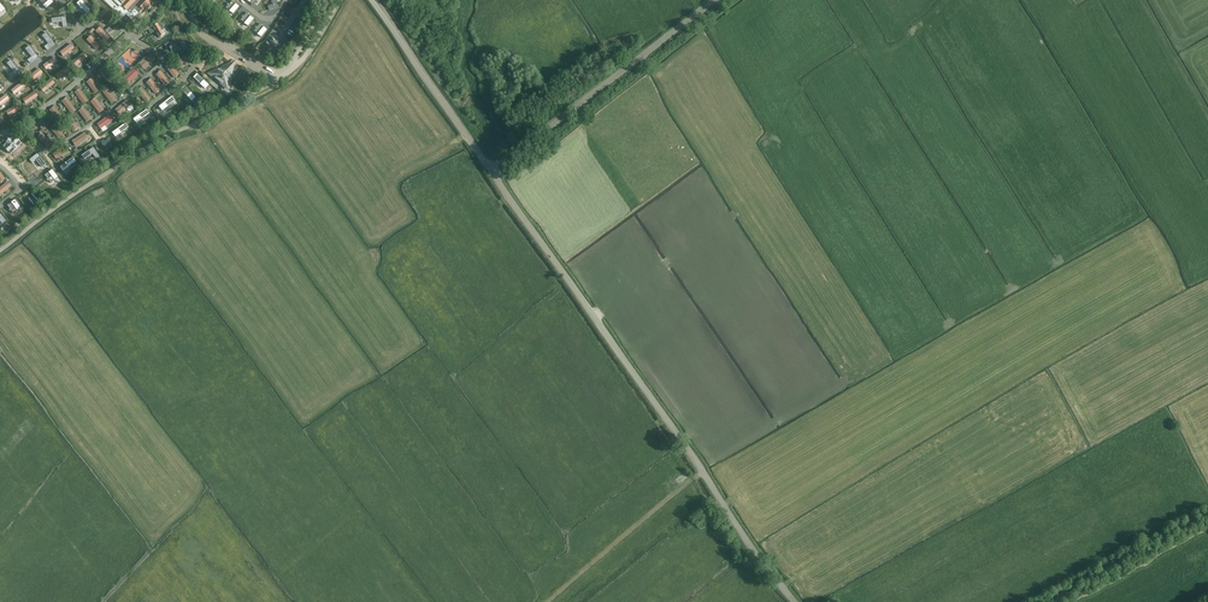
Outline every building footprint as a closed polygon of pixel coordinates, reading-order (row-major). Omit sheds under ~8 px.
[(22,10),(29,2),(28,0),(23,0),(18,6),(22,10)] [(51,0),(42,0),(40,2),(43,6),(44,7),(46,9),(54,2),(51,0)] [(77,3),(79,6),(79,7),(80,8),(81,8),(82,9),(88,15),(92,12),(82,0),(81,0),(77,3)] [(152,0),(104,0),(116,12),(123,19),(127,15),(132,20),(152,0)] [(279,8),(277,0),(272,0),(273,4),(267,6),(269,10),(279,8)] [(233,14),(239,7),(232,1),(226,8),(233,14)] [(240,20),(248,27),(254,19),(247,13),(240,20)] [(63,27),(67,26),(66,16),(51,18),(52,24),(62,22),(63,27)] [(153,28),(148,31),(151,34),(155,31),(159,38),(163,35),(161,31),(164,29),(160,22),(152,27),(153,28)] [(267,30),(260,24),(254,31),(261,37),(267,30)] [(109,37),(100,28),(97,32),(105,41),(109,37)] [(44,47),(47,51),(55,44),(46,33),(42,36),(48,44),(44,47)] [(100,46),(91,37),(87,40),(96,49),(100,46)] [(168,42),(164,45),(170,54),(172,52),(175,56),(184,51),(179,42),(171,47),(168,42)] [(71,45),(61,52),(64,56),(74,48),(71,45)] [(28,60),(30,64),(39,57),(30,46),(25,49),(31,57),(28,60)] [(86,57),(83,53),(73,61),(76,65),(86,57)] [(188,53),(176,60),(177,61),(176,62),(178,64),(179,65),(191,57),(188,53)] [(151,54),(140,64),(144,68),(148,65),(148,64),(148,63),(149,63),(152,60),(153,60),(155,58),(155,57),(153,55),(152,55),(151,54)] [(57,61),(54,58),(44,65),(47,69),(57,61)] [(9,74),(12,78),(20,72),(11,60),(7,63),(13,71),(9,74)] [(170,64),(166,67),(175,78),(176,77),(176,78),(178,76),(178,75),(179,75),(170,64)] [(210,73),(210,76),(226,89),(228,88),(234,66),(231,64),(210,73)] [(69,71),(66,67),(57,75),(60,79),(69,71)] [(100,70),(99,71),(108,82),(112,79),(104,68),(103,68),(102,68),(100,69),(100,70)] [(39,69),(29,77),(32,81),(42,73),(39,69)] [(134,69),(123,80),(127,84),(133,78),(133,79),(138,74),(134,69)] [(161,72),(156,75),(165,86),(166,85),(167,86),(169,84),(168,83),(169,83),(161,72)] [(197,73),(193,77),(200,84),(202,86),(203,86),(206,88),(209,85),(197,73)] [(88,81),(87,82),(87,83),(95,93),(100,90),(91,79),(90,80),(90,79),(87,81),(88,81)] [(152,79),(148,83),(156,94),(157,93),(158,93),(160,92),(159,91),(160,90),(152,79)] [(51,80),(41,88),(44,91),(54,83),(51,80)] [(25,86),(22,83),(12,90),(15,94),(25,86)] [(184,85),(180,89),(187,95),(186,96),(189,98),(190,98),(192,100),(196,97),(184,85)] [(142,88),(138,91),(147,102),(148,101),(148,102),(150,100),(151,99),(142,88)] [(107,89),(103,92),(112,103),(116,100),(107,89)] [(76,92),(75,93),(83,104),(88,101),(79,90),(78,90),(76,91),(76,92)] [(37,96),(34,92),(24,99),(27,103),(37,96)] [(5,95),(0,100),(0,106),(9,99),(5,95)] [(172,96),(159,106),(162,110),(165,108),(166,109),(168,106),(175,100),(172,96)] [(63,101),(62,101),(71,113),(75,109),(66,98),(65,99),(65,98),(63,100),(63,101)] [(104,110),(95,99),(91,102),(99,113),(100,112),(101,113),(103,111),(103,110),(104,110)] [(127,100),(116,110),(119,114),(124,111),(123,110),(123,109),(125,109),(128,106),(129,106),(130,105),(130,103),(129,102),(128,102),(127,100)] [(20,109),(18,105),(7,112),(10,116),(20,109)] [(51,110),(50,110),(50,111),(58,121),(59,122),(61,121),(63,119),(55,108),(54,107),(53,108),(53,107),(51,109),(51,110)] [(83,108),(79,111),(87,121),(91,118),(83,108)] [(147,109),(134,118),(136,122),(139,120),(140,121),(143,119),(150,113),(147,109)] [(166,123),(170,122),(165,109),(161,111),(166,123)] [(110,116),(98,125),(98,126),(98,127),(100,129),(101,129),(103,127),(107,124),(107,123),(108,123),(108,124),(113,120),(110,116)] [(78,128),(70,117),(65,120),(74,131),(75,130),(75,131),(77,129),(78,128)] [(126,123),(112,132),(115,136),(118,134),(119,135),(122,133),(121,133),(129,127),(126,123)] [(142,123),(139,124),(144,136),(147,135),(142,123)] [(64,136),(55,126),(51,129),(60,139),(61,139),(62,139),(64,137),(63,137),(64,136)] [(126,132),(132,144),(136,142),(131,130),(126,132)] [(51,144),(42,133),(38,137),(47,147),(48,146),(48,147),(50,145),(51,144)] [(85,133),(73,141),(76,146),(81,143),(80,142),(81,141),(82,141),(85,139),(86,139),(88,138),(88,136),(87,134),(86,134),(85,133)] [(21,143),(13,136),(2,147),(11,155),(21,143)] [(66,146),(53,154),(54,156),(56,158),(57,159),(59,157),(59,156),(62,154),(63,153),(64,153),(69,150),(66,146)] [(93,147),(82,155),(84,159),(87,157),(88,157),(93,154),(96,158),(99,156),(93,147)] [(47,165),(37,153),(29,160),(32,163),(36,160),(42,168),(47,165)] [(74,157),(60,166),(63,170),(66,168),(66,169),(69,167),(77,161),(74,157)] [(51,183),(58,177),(52,169),(45,175),(51,183)] [(0,188),(0,195),(11,186),(8,182),(0,188)] [(42,206),(45,204),(39,195),(36,197),(42,206)] [(11,202),(7,205),(13,213),(17,210),(19,209),(21,207),(15,199),(11,202)]
